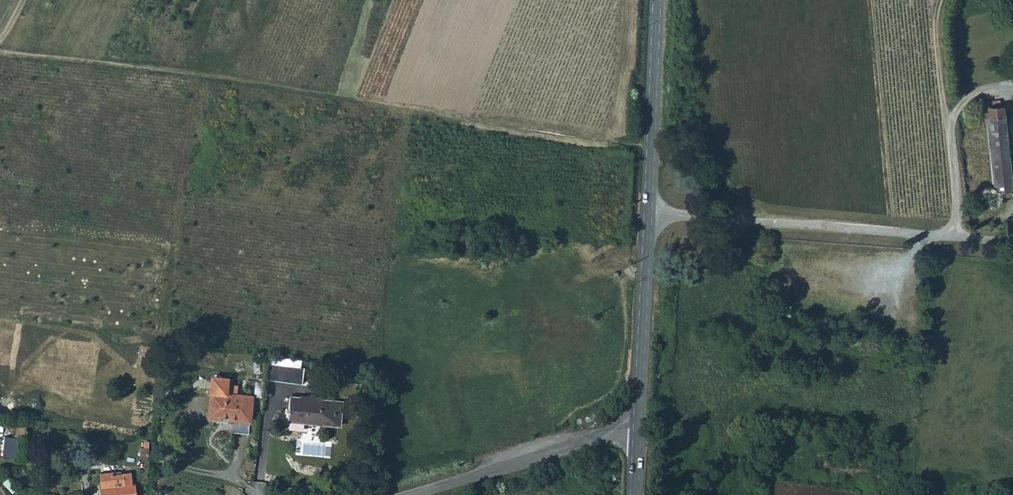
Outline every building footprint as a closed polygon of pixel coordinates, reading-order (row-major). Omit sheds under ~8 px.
[(985,119),(990,173),(1008,172),(1003,107),(986,108),(986,103),(982,104),(982,106),(979,106),(980,119),(985,119)] [(1008,172),(990,173),(991,186),(1009,185),(1008,172)] [(991,186),(991,190),(988,189),(984,191),(980,194),(979,197),(978,201),(980,206),(983,209),(987,210),(991,210),(996,208),(999,205),(1000,200),(999,196),(1012,195),(1012,185),(1009,185),(991,186)] [(269,362),(267,379),(302,382),(304,366),(269,362)] [(211,376),(207,413),(227,415),(227,418),(234,419),(233,431),(248,433),(252,396),(225,393),(227,378),(211,376)] [(287,421),(324,425),(341,427),(343,404),(323,401),(323,399),(300,397),(300,399),(290,398),(287,421)] [(26,424),(17,423),(15,436),(25,437),(26,424)] [(87,494),(136,494),(136,483),(132,483),(131,472),(100,472),(100,482),(101,486),(87,487),(87,494)]
